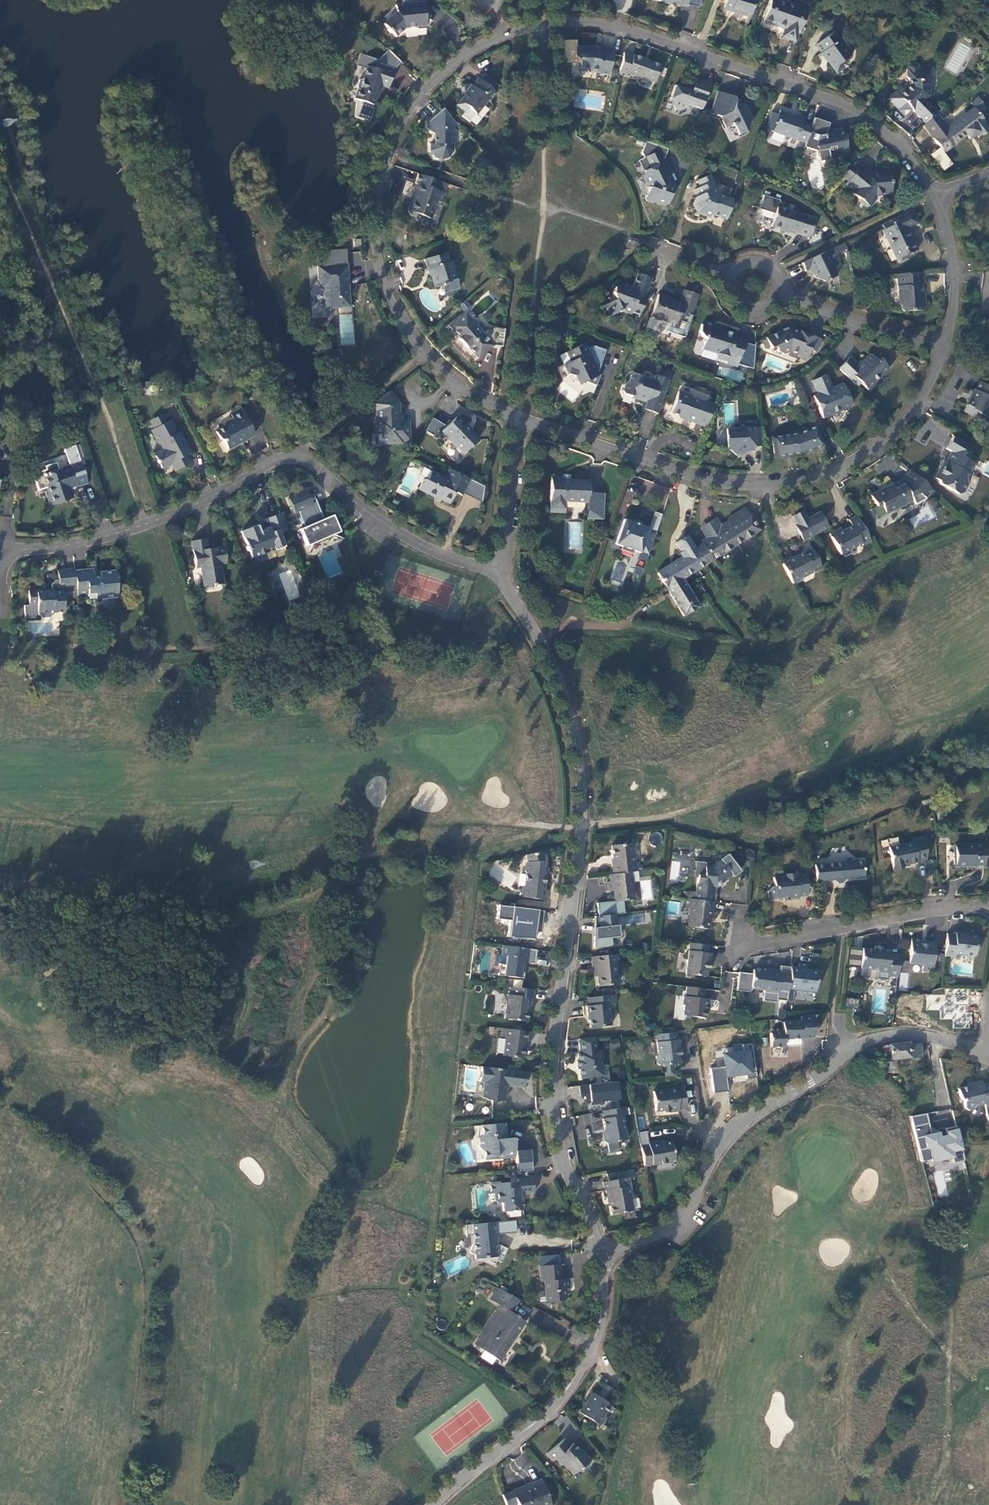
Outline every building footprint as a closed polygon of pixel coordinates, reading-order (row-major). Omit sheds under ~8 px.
[(425,0),(402,0),(403,3),(394,4),(395,12),(383,24),(388,29),(387,30),(390,33),(391,32),(395,37),(404,28),(416,27),(416,29),(425,28),(431,21),(422,13),(419,13),(419,8),(425,0)] [(723,8),(750,16),(754,0),(726,0),(723,8)] [(780,0),(770,0),(763,21),(784,29),(781,37),(795,42),(797,33),(798,34),(806,12),(799,9),(800,7),(780,0)] [(834,31),(816,44),(836,73),(841,70),(837,65),(849,56),(838,41),(840,39),(834,31)] [(608,75),(614,49),(600,46),(599,51),(592,49),(592,47),(575,47),(575,56),(577,58),(579,58),(579,69),(589,68),(592,71),(608,75)] [(633,56),(623,52),(618,75),(626,77),(627,73),(654,83),(660,65),(642,59),(642,58),(633,55),(633,56)] [(936,113),(924,100),(928,97),(928,77),(931,77),(931,68),(917,68),(917,65),(915,63),(910,63),(908,65),(908,68),(907,68),(907,77),(909,79),(909,85),(904,90),(900,86),(887,99),(897,109),(901,109),(905,106),(909,106),(926,123),(936,113)] [(354,99),(373,105),(376,97),(377,98),(380,90),(379,89),(381,85),(388,88),(394,70),(377,64),(375,69),(367,66),(363,79),(359,80),(356,86),(357,90),(354,99)] [(467,82),(463,86),(464,91),(466,93),(456,105),(464,111),(460,115),(468,122),(487,99),(489,100),(495,93),(478,78),(472,86),(467,82)] [(690,106),(700,109),(709,83),(695,78),(693,83),(689,85),(687,90),(674,86),(669,99),(675,101),(673,107),(675,109),(679,111),(690,106)] [(739,134),(746,131),(750,117),(743,103),(739,105),(734,103),(735,100),(736,98),(717,91),(712,105),(719,107),(716,115),(721,116),(726,127),(731,125),(731,126),(734,125),(739,134)] [(977,98),(970,102),(978,112),(984,107),(977,98)] [(710,113),(716,115),(719,107),(712,105),(710,113)] [(973,108),(947,127),(936,113),(926,123),(923,126),(939,147),(943,152),(965,136),(970,132),(973,135),(975,134),(978,138),(988,130),(983,123),(984,122),(973,108)] [(457,124),(442,109),(428,123),(427,128),(434,134),(433,143),(430,143),(430,151),(434,157),(441,160),(448,157),(453,151),(453,145),(449,145),(449,132),(457,124)] [(805,143),(811,125),(802,122),(803,118),(793,115),(793,116),(779,111),(772,131),(805,143)] [(814,118),(811,125),(805,143),(804,146),(816,150),(818,161),(823,160),(824,166),(838,163),(839,163),(840,162),(840,161),(841,161),(840,160),(839,154),(846,152),(844,140),(847,135),(843,133),(843,131),(831,133),(826,131),(829,123),(814,118)] [(664,159),(667,149),(645,142),(641,153),(644,158),(639,160),(644,171),(646,175),(643,176),(648,188),(645,199),(646,201),(652,203),(654,202),(664,205),(667,204),(674,185),(668,174),(672,173),(666,161),(664,162),(663,159),(664,159)] [(943,152),(939,147),(929,155),(941,171),(951,164),(943,152)] [(877,196),(881,193),(891,192),(889,172),(868,175),(866,177),(851,165),(842,176),(848,181),(845,184),(855,191),(853,194),(868,206),(877,196)] [(447,184),(418,174),(415,183),(417,184),(420,185),(415,202),(411,201),(408,211),(410,215),(415,217),(420,215),(430,218),(436,201),(441,202),(447,184)] [(697,213),(706,216),(711,214),(726,219),(732,200),(720,196),(709,174),(697,180),(700,186),(694,189),(697,196),(694,197),(692,203),(697,213)] [(420,185),(417,184),(411,201),(415,202),(420,185)] [(759,209),(774,214),(770,226),(795,234),(796,233),(809,237),(814,219),(780,208),(781,204),(779,200),(763,195),(759,209)] [(884,236),(888,237),(892,245),(890,249),(896,260),(899,262),(906,258),(908,254),(917,250),(912,237),(909,238),(905,230),(919,223),(912,210),(882,224),(884,229),(882,230),(884,236)] [(825,281),(836,276),(834,267),(826,251),(801,263),(805,271),(811,268),(815,278),(825,281)] [(430,276),(432,277),(434,286),(441,285),(442,286),(445,285),(447,291),(453,290),(458,288),(453,269),(452,270),(447,253),(424,259),(427,269),(428,269),(430,276)] [(326,308),(350,307),(346,264),(317,267),(319,286),(324,286),(326,308)] [(923,285),(922,272),(896,274),(896,279),(897,295),(899,297),(900,309),(902,311),(923,310),(923,308),(925,306),(924,301),(922,299),(921,285),(923,285)] [(639,315),(651,279),(636,273),(631,288),(621,284),(614,287),(612,293),(607,295),(610,302),(605,305),(610,315),(617,312),(618,313),(621,311),(631,315),(631,312),(639,315)] [(445,285),(442,286),(445,296),(454,294),(453,290),(447,291),(445,285)] [(691,316),(698,295),(683,290),(679,303),(668,300),(667,298),(657,294),(650,316),(652,316),(653,318),(660,321),(662,320),(675,324),(678,314),(681,313),(691,316)] [(502,346),(504,329),(493,328),(484,336),(465,313),(450,326),(460,337),(459,338),(467,348),(468,347),(478,358),(493,345),(502,346)] [(716,358),(727,361),(726,364),(736,367),(737,364),(742,349),(732,346),(735,337),(735,335),(713,328),(711,324),(706,322),(702,324),(699,332),(702,337),(705,338),(702,349),(718,354),(716,358)] [(797,357),(804,360),(805,360),(806,358),(807,358),(808,354),(811,355),(812,350),(815,351),(817,350),(817,349),(821,339),(789,327),(788,330),(784,332),(781,331),(765,338),(766,339),(769,346),(770,348),(775,346),(777,351),(783,354),(790,351),(798,354),(797,357)] [(732,346),(742,349),(745,340),(735,337),(732,346)] [(742,349),(737,364),(753,369),(754,346),(744,343),(742,349)] [(564,365),(568,374),(575,376),(579,385),(585,382),(596,385),(600,375),(601,374),(600,370),(599,370),(605,351),(592,346),(587,349),(584,344),(566,352),(570,361),(564,365)] [(559,355),(564,365),(570,361),(566,352),(559,355)] [(838,368),(857,386),(860,383),(867,390),(874,382),(873,382),(879,376),(881,376),(888,368),(878,359),(876,361),(871,355),(868,354),(861,362),(861,364),(858,368),(856,367),(857,366),(849,358),(838,368)] [(656,370),(655,375),(669,380),(671,373),(665,371),(664,373),(656,370)] [(643,409),(657,414),(669,380),(655,375),(653,381),(633,374),(631,375),(628,382),(626,383),(623,391),(624,394),(633,397),(635,395),(638,396),(637,399),(645,402),(643,409)] [(813,396),(816,402),(818,408),(823,418),(833,414),(832,413),(840,410),(842,410),(851,406),(851,405),(842,384),(830,389),(831,386),(826,375),(812,381),(818,394),(813,396)] [(979,383),(966,407),(965,406),(962,412),(974,418),(976,414),(984,418),(988,410),(988,388),(979,383)] [(706,427),(714,404),(706,401),(703,402),(691,398),(692,396),(678,391),(671,412),(685,418),(685,420),(706,427)] [(398,414),(397,403),(389,392),(372,404),(377,410),(377,419),(376,419),(376,434),(381,434),(385,438),(385,442),(400,442),(400,439),(408,439),(407,422),(395,423),(395,414),(398,414)] [(244,440),(254,435),(240,408),(230,414),(233,419),(226,423),(225,426),(215,431),(219,439),(223,440),(228,449),(236,444),(237,441),(243,438),(244,440)] [(150,421),(154,429),(166,422),(162,414),(150,421)] [(449,419),(444,425),(438,430),(440,431),(448,440),(448,439),(454,444),(456,444),(463,453),(469,447),(469,444),(471,442),(473,444),(478,439),(456,416),(451,421),(449,419)] [(444,425),(433,418),(425,431),(433,435),(438,430),(444,425)] [(166,422),(154,429),(152,430),(159,444),(160,443),(164,450),(154,455),(161,468),(171,463),(175,471),(186,465),(181,455),(184,453),(185,455),(186,455),(191,452),(179,432),(178,433),(171,420),(166,422)] [(761,427),(744,428),(741,425),(738,428),(728,429),(729,441),(725,446),(736,455),(740,451),(743,451),(746,453),(748,451),(753,450),(753,446),(762,446),(761,427)] [(801,453),(807,452),(823,445),(815,426),(798,434),(771,437),(774,457),(801,453)] [(385,442),(385,438),(381,434),(376,434),(376,443),(385,442)] [(958,494),(963,493),(968,484),(966,480),(965,479),(974,464),(971,463),(974,458),(968,454),(972,447),(953,436),(946,449),(953,453),(947,462),(944,460),(934,478),(939,480),(940,484),(958,494)] [(79,445),(75,446),(81,466),(86,464),(79,445)] [(68,488),(71,484),(75,482),(76,486),(87,482),(81,466),(75,446),(64,450),(69,465),(58,469),(56,462),(44,466),(45,469),(32,474),(38,490),(48,487),(50,493),(46,495),(50,506),(66,501),(70,493),(68,489),(68,488)] [(184,453),(181,455),(186,465),(190,463),(186,455),(185,455),(184,453)] [(463,493),(469,479),(449,469),(445,478),(431,471),(426,481),(423,479),(418,489),(435,498),(435,497),(449,503),(455,492),(461,495),(463,493)] [(880,504),(885,513),(893,508),(896,508),(902,505),(903,506),(912,501),(914,504),(924,498),(931,490),(910,471),(903,479),(892,485),(892,483),(870,495),(876,506),(880,504)] [(589,480),(569,480),(563,479),(563,478),(562,478),(551,477),(550,509),(565,509),(565,502),(588,503),(587,519),(603,519),(604,493),(588,493),(589,480)] [(483,486),(469,479),(463,493),(481,502),(483,486)] [(299,529),(307,546),(339,532),(332,515),(319,521),(306,491),(288,499),(294,512),(300,510),(307,526),(299,529)] [(745,518),(749,515),(745,508),(740,510),(745,518)] [(728,520),(724,523),(737,544),(759,530),(750,515),(749,515),(745,518),(740,510),(727,519),(728,520)] [(803,540),(816,533),(808,518),(803,510),(792,517),(796,524),(795,525),(803,540)] [(827,527),(819,512),(808,518),(816,533),(827,527)] [(288,529),(282,513),(266,519),(269,527),(260,531),(257,525),(241,531),(247,546),(246,546),(247,551),(248,550),(251,557),(259,554),(259,555),(265,553),(265,552),(274,549),(274,550),(284,546),(279,533),(288,529)] [(862,545),(870,541),(856,515),(848,519),(851,526),(841,531),(831,537),(840,554),(843,555),(849,552),(850,549),(861,543),(862,545)] [(696,548),(706,564),(737,544),(724,523),(720,525),(715,518),(707,523),(716,536),(703,544),(696,548)] [(648,554),(656,532),(648,529),(649,528),(624,519),(615,544),(640,553),(640,551),(648,554)] [(716,536),(707,523),(700,528),(706,538),(701,541),(703,544),(716,536)] [(682,578),(706,564),(696,548),(688,536),(675,543),(683,556),(657,573),(666,588),(682,578)] [(206,539),(191,541),(195,568),(200,567),(203,587),(223,583),(220,564),(226,563),(223,546),(207,549),(206,539)] [(792,550),(794,551),(795,551),(797,551),(798,550),(799,548),(799,546),(799,545),(798,543),(796,542),(795,542),(793,542),(792,543),(790,544),(790,546),(790,548),(791,549),(792,550)] [(792,558),(782,564),(792,583),(801,579),(802,575),(812,570),(813,572),(821,568),(811,548),(792,558)] [(639,582),(644,568),(636,566),(631,579),(639,582)] [(119,580),(118,574),(118,573),(117,573),(117,572),(116,572),(115,572),(115,570),(100,571),(100,576),(94,576),(93,568),(74,570),(77,591),(77,594),(77,595),(88,594),(88,598),(96,597),(96,599),(118,597),(116,580),(119,580)] [(77,591),(74,570),(74,569),(57,571),(58,579),(55,580),(51,584),(51,589),(48,589),(48,592),(42,592),(39,589),(28,590),(29,605),(24,605),(24,618),(34,617),(37,613),(41,617),(50,616),(54,612),(64,612),(63,593),(77,591)] [(278,574),(289,600),(300,595),(290,569),(278,574)] [(682,578),(666,588),(683,616),(699,607),(690,591),(682,578)] [(70,604),(69,595),(77,594),(77,591),(63,593),(64,612),(69,611),(68,604),(70,604)] [(926,859),(925,839),(912,841),(913,842),(888,847),(893,870),(903,868),(902,865),(917,862),(917,861),(926,859)] [(612,865),(613,874),(637,871),(636,862),(633,862),(632,856),(634,853),(633,843),(611,846),(613,865),(612,865)] [(984,868),(983,845),(954,845),(955,855),(953,858),(953,863),(955,865),(973,865),(973,868),(984,868)] [(543,867),(543,861),(541,852),(538,853),(526,855),(527,862),(525,864),(524,871),(526,874),(524,888),(522,887),(521,897),(544,900),(546,890),(544,890),(546,867),(543,867)] [(722,862),(729,857),(726,854),(720,859),(722,862)] [(694,900),(713,902),(715,886),(717,887),(732,875),(733,877),(740,871),(729,857),(722,862),(719,861),(712,867),(708,866),(705,862),(696,861),(694,874),(697,875),(695,892),(694,900)] [(671,858),(670,880),(678,881),(679,866),(689,866),(690,860),(671,858)] [(862,861),(814,865),(816,881),(864,877),(862,861)] [(637,871),(613,874),(609,875),(610,882),(606,882),(607,891),(614,890),(615,901),(596,903),(598,916),(616,914),(625,913),(624,901),(635,899),(633,882),(639,881),(638,871),(637,871)] [(787,876),(773,878),(774,887),(771,887),(768,891),(769,899),(789,898),(789,899),(799,899),(799,896),(807,896),(805,871),(796,871),(796,873),(789,874),(787,876)] [(687,899),(694,900),(695,892),(688,891),(687,899)] [(712,909),(713,902),(694,900),(687,899),(686,899),(685,906),(691,907),(688,926),(708,929),(710,918),(715,918),(716,910),(712,909)] [(544,911),(515,907),(513,915),(518,916),(518,923),(520,925),(519,933),(520,933),(524,938),(533,939),(538,935),(539,936),(541,919),(543,919),(544,911)] [(619,937),(616,914),(598,916),(594,916),(595,925),(598,925),(600,939),(619,937)] [(955,934),(947,933),(944,958),(953,958),(953,953),(963,954),(965,957),(972,958),(975,956),(977,936),(965,935),(965,933),(955,932),(955,934)] [(902,939),(900,948),(908,949),(909,940),(902,939)] [(933,970),(935,943),(926,942),(925,944),(921,944),(922,940),(911,939),(908,964),(922,965),(922,970),(933,970)] [(708,945),(689,943),(686,974),(705,976),(706,968),(709,968),(710,953),(707,953),(708,945)] [(536,950),(502,946),(501,956),(506,956),(505,964),(499,964),(498,975),(523,978),(524,967),(521,966),(522,962),(534,964),(536,950)] [(897,977),(899,955),(890,954),(890,950),(881,949),(882,947),(874,946),(874,950),(861,948),(860,968),(876,970),(877,972),(877,979),(887,980),(887,976),(897,977)] [(615,954),(591,957),(592,965),(594,965),(596,965),(597,976),(598,987),(618,985),(615,954)] [(494,963),(499,964),(505,964),(506,956),(501,956),(495,955),(494,963)] [(791,967),(788,988),(815,992),(818,972),(807,970),(807,965),(799,964),(798,967),(791,966),(791,967)] [(738,974),(736,992),(747,993),(750,992),(750,988),(764,989),(762,1001),(776,1002),(777,999),(787,1001),(788,988),(791,967),(780,965),(780,970),(764,968),(764,971),(753,969),(752,975),(738,974)] [(703,999),(704,989),(686,986),(685,997),(683,996),(682,1005),(684,1005),(683,1015),(705,1018),(706,1008),(707,1008),(709,999),(703,999)] [(533,998),(534,990),(511,987),(510,995),(508,995),(505,1019),(527,1021),(529,1006),(530,1007),(531,998),(533,998)] [(614,995),(588,998),(589,1006),(586,1006),(587,1015),(588,1015),(590,1028),(610,1025),(608,1004),(615,1003),(614,995)] [(857,1009),(857,999),(846,998),(844,1007),(857,1009)] [(946,1023),(946,1024),(967,1023),(966,1010),(968,1009),(967,999),(940,1001),(940,1005),(941,1011),(942,1011),(943,1023),(946,1023)] [(936,1023),(943,1023),(942,1011),(941,1011),(940,1005),(928,1006),(928,1008),(927,1013),(937,1014),(936,1023)] [(927,1013),(927,1026),(936,1026),(936,1023),(937,1014),(927,1013)] [(814,1034),(813,1014),(800,1016),(800,1021),(782,1022),(783,1031),(769,1032),(770,1047),(784,1046),(783,1039),(785,1039),(800,1038),(813,1038),(814,1034)] [(527,1040),(528,1032),(502,1028),(501,1037),(505,1038),(503,1056),(523,1058),(526,1040),(527,1040)] [(676,1032),(656,1034),(658,1053),(656,1056),(657,1063),(660,1065),(663,1065),(665,1077),(674,1076),(673,1064),(679,1063),(678,1055),(680,1055),(678,1040),(677,1040),(676,1032)] [(580,1078),(602,1075),(599,1051),(596,1051),(595,1037),(578,1039),(580,1053),(578,1053),(578,1061),(576,1061),(577,1068),(579,1068),(580,1078)] [(619,1038),(610,1039),(610,1048),(620,1048),(619,1038)] [(922,1056),(920,1044),(909,1045),(909,1042),(889,1045),(883,1046),(884,1054),(884,1053),(884,1054),(884,1055),(884,1056),(885,1057),(886,1058),(887,1058),(888,1058),(889,1058),(890,1057),(890,1060),(896,1059),(922,1056)] [(871,1068),(866,1056),(858,1060),(862,1071),(871,1068)] [(748,1061),(708,1065),(710,1084),(750,1079),(748,1061)] [(508,1084),(509,1085),(523,1087),(525,1072),(481,1067),(480,1082),(485,1082),(483,1097),(493,1101),(504,1100),(506,1087),(504,1086),(508,1084)] [(580,1087),(584,1106),(622,1099),(619,1079),(580,1087)] [(982,1084),(982,1081),(972,1083),(973,1086),(957,1089),(960,1101),(963,1101),(964,1108),(968,1110),(973,1109),(975,1105),(984,1104),(988,1123),(988,1083),(982,1084)] [(653,1091),(655,1111),(663,1111),(663,1113),(678,1111),(678,1109),(686,1108),(684,1088),(653,1091)] [(625,1115),(623,1107),(602,1111),(604,1118),(602,1119),(605,1133),(603,1134),(604,1141),(607,1143),(626,1139),(622,1115),(625,1115)] [(932,1115),(923,1117),(926,1132),(934,1131),(932,1115)] [(515,1151),(514,1146),(507,1147),(506,1138),(505,1138),(504,1123),(481,1125),(482,1135),(479,1139),(480,1148),(484,1151),(484,1160),(515,1157),(516,1163),(532,1162),(531,1149),(515,1151)] [(513,1138),(506,1138),(507,1147),(514,1146),(513,1138)] [(648,1145),(641,1147),(644,1167),(675,1161),(671,1141),(663,1143),(663,1141),(648,1143),(648,1145)] [(532,1170),(532,1162),(516,1163),(516,1171),(532,1170)] [(633,1169),(606,1174),(608,1181),(602,1182),(604,1191),(605,1191),(607,1200),(609,1199),(611,1215),(633,1211),(628,1187),(629,1186),(628,1178),(634,1177),(633,1169)] [(939,1196),(948,1194),(942,1170),(933,1172),(939,1196)] [(517,1181),(490,1184),(491,1193),(494,1193),(495,1200),(497,1202),(502,1202),(503,1211),(523,1209),(522,1199),(519,1199),(519,1194),(534,1192),(532,1178),(517,1179),(517,1181)] [(703,1208),(710,1212),(713,1207),(706,1203),(703,1208)] [(515,1220),(494,1222),(492,1222),(494,1243),(496,1243),(496,1235),(516,1233),(515,1220)] [(492,1222),(465,1225),(466,1236),(473,1235),(473,1242),(469,1252),(475,1255),(475,1259),(482,1258),(495,1264),(499,1255),(504,1257),(508,1248),(496,1243),(494,1243),(492,1222)] [(563,1300),(566,1297),(565,1288),(570,1288),(569,1278),(561,1279),(560,1264),(540,1266),(541,1282),(544,1281),(546,1302),(563,1300)] [(500,1306),(474,1344),(499,1360),(525,1322),(511,1312),(519,1300),(497,1288),(490,1299),(500,1306)] [(604,1415),(611,1405),(606,1402),(614,1390),(605,1384),(597,1396),(592,1393),(579,1413),(598,1425),(601,1424),(605,1418),(604,1415)] [(565,1438),(546,1453),(552,1461),(556,1458),(561,1465),(563,1463),(573,1475),(580,1469),(584,1469),(590,1464),(590,1461),(586,1455),(582,1455),(573,1444),(571,1445),(565,1438)] [(507,1504),(510,1504),(517,1503),(518,1504),(551,1504),(541,1479),(531,1483),(532,1483),(533,1486),(514,1493),(513,1491),(503,1495),(507,1504)] [(533,1486),(532,1483),(513,1491),(514,1493),(533,1486)]
